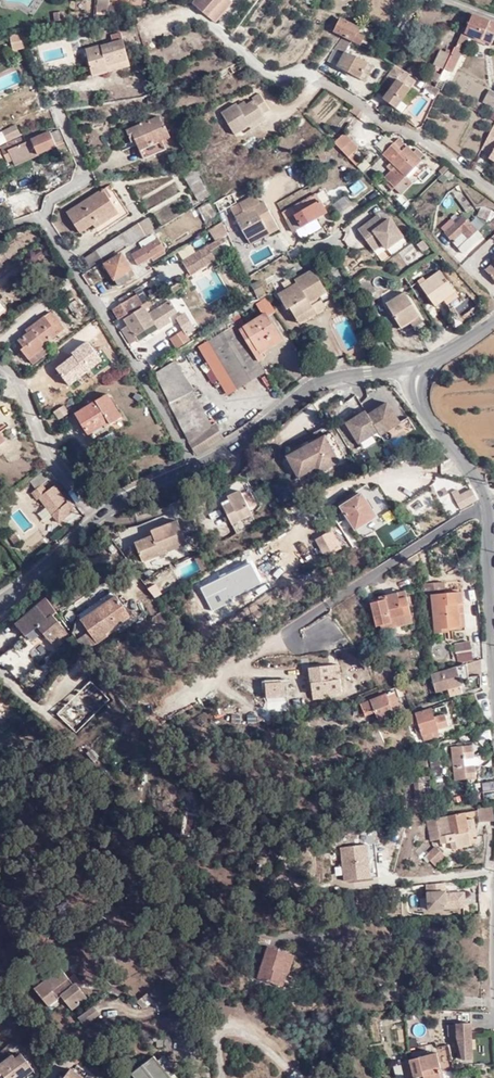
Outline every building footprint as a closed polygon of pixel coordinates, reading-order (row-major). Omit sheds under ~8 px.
[(194,5),(209,18),(224,0),(197,0),(194,5)] [(107,6),(94,4),(93,19),(93,20),(100,21),(106,20),(107,12),(107,6)] [(56,21),(66,20),(65,12),(55,13),(56,21)] [(466,34),(480,40),(493,45),(493,42),(493,25),(474,16),(466,34)] [(340,20),(335,31),(361,45),(364,37),(357,33),(359,30),(340,20)] [(113,43),(87,50),(94,73),(108,69),(109,71),(132,64),(122,31),(111,34),(113,43)] [(463,33),(457,47),(465,51),(469,51),(474,40),(479,42),(480,40),(466,34),(463,33)] [(19,36),(10,38),(12,47),(21,44),(19,36)] [(342,39),(333,51),(343,57),(337,69),(359,81),(368,65),(355,58),(354,59),(345,54),(351,44),(342,39)] [(465,51),(457,47),(446,71),(441,82),(449,86),(465,51)] [(343,57),(333,51),(327,63),(337,68),(343,57)] [(441,51),(435,65),(443,69),(449,55),(441,51)] [(238,62),(219,73),(223,80),(242,69),(238,62)] [(373,68),(368,65),(359,81),(364,84),(373,68)] [(396,110),(419,79),(410,75),(395,67),(386,79),(394,85),(382,100),(396,110)] [(437,90),(428,85),(425,89),(435,98),(439,91),(437,90)] [(489,91),(484,100),(493,105),(493,94),(489,91)] [(239,111),(237,107),(236,106),(221,115),(234,137),(249,127),(264,118),(262,115),(269,111),(259,95),(252,99),(253,102),(245,107),(239,111)] [(484,100),(482,104),(493,109),(493,106),(493,105),(484,100)] [(357,118),(360,114),(352,108),(349,113),(357,118)] [(164,127),(160,117),(128,130),(135,147),(141,144),(147,158),(167,149),(163,139),(171,136),(167,126),(164,127)] [(266,122),(264,118),(249,127),(251,131),(266,122)] [(2,130),(7,141),(20,134),(14,123),(2,130)] [(481,151),(490,157),(489,160),(493,164),(493,128),(481,151)] [(36,149),(39,155),(57,146),(56,142),(60,140),(56,132),(52,133),(50,131),(46,132),(45,130),(35,130),(7,143),(9,150),(7,151),(8,152),(11,160),(12,161),(36,149)] [(392,144),(397,140),(389,130),(385,134),(392,144)] [(345,133),(334,143),(349,157),(359,148),(345,133)] [(382,134),(371,146),(381,155),(391,143),(382,134)] [(400,139),(392,146),(400,154),(407,147),(400,139)] [(392,191),(395,188),(404,179),(422,163),(419,159),(413,153),(407,147),(400,154),(392,146),(384,154),(400,171),(396,176),(392,171),(385,178),(389,183),(387,185),(392,191)] [(14,167),(39,155),(36,149),(12,161),(14,167)] [(417,150),(413,153),(419,159),(423,156),(417,150)] [(6,162),(11,160),(8,152),(3,155),(6,162)] [(357,166),(362,175),(371,169),(365,160),(357,166)] [(184,176),(199,202),(211,195),(196,170),(184,176)] [(410,185),(404,179),(395,188),(401,194),(410,185)] [(146,197),(151,207),(177,193),(171,183),(146,197)] [(120,212),(104,189),(69,213),(81,232),(94,223),(97,228),(120,212)] [(315,190),(279,209),(282,213),(291,208),(291,209),(307,200),(306,199),(317,194),(315,190)] [(472,209),(460,192),(454,197),(466,214),(472,209)] [(291,208),(282,213),(293,234),(303,229),(302,228),(317,220),(318,220),(327,215),(317,194),(306,199),(307,200),(291,209),(291,208)] [(232,208),(236,217),(247,239),(265,230),(268,235),(279,229),(265,202),(261,204),(257,195),(240,203),(232,208)] [(6,199),(1,202),(7,211),(12,208),(6,199)] [(207,224),(220,218),(212,202),(199,208),(207,224)] [(492,210),(482,206),(477,217),(487,221),(492,210)] [(382,216),(361,231),(376,252),(386,246),(390,250),(406,239),(392,221),(387,224),(382,216)] [(459,246),(477,230),(463,217),(456,224),(453,220),(443,230),(459,246)] [(148,218),(136,225),(142,235),(144,238),(156,231),(148,218)] [(223,221),(210,229),(218,241),(229,234),(223,221)] [(181,224),(171,228),(176,242),(186,238),(181,224)] [(142,235),(136,225),(98,250),(103,258),(142,235)] [(250,244),(268,235),(265,230),(247,239),(250,244)] [(481,235),(477,230),(459,246),(464,252),(481,235)] [(158,240),(154,235),(140,243),(144,248),(158,240)] [(144,248),(133,255),(140,265),(152,258),(164,251),(168,249),(161,238),(158,240),(144,248)] [(423,242),(417,246),(422,253),(427,249),(423,242)] [(181,259),(190,274),(216,258),(207,243),(181,259)] [(98,250),(86,257),(91,266),(103,258),(98,250)] [(164,251),(152,258),(155,261),(167,254),(164,251)] [(136,276),(123,255),(106,265),(120,286),(136,276)] [(94,267),(83,274),(96,294),(107,287),(94,267)] [(291,307),(298,318),(315,308),(318,313),(328,307),(321,296),(329,291),(315,269),(296,279),(298,283),(279,293),(288,309),(291,307)] [(446,302),(457,294),(457,293),(443,273),(423,286),(438,307),(446,302)] [(359,283),(367,296),(376,291),(368,277),(359,283)] [(144,285),(150,299),(158,295),(152,281),(144,285)] [(251,301),(258,298),(250,281),(243,285),(251,301)] [(260,281),(253,284),(260,298),(266,295),(260,281)] [(404,327),(413,322),(422,315),(407,293),(389,304),(404,327)] [(130,297),(136,307),(142,303),(137,294),(130,297)] [(461,300),(457,294),(446,302),(449,307),(461,300)] [(170,301),(178,313),(187,307),(178,295),(170,301)] [(125,314),(136,307),(130,297),(113,308),(119,318),(125,314)] [(77,298),(67,304),(74,318),(84,313),(77,298)] [(136,307),(125,314),(127,316),(123,318),(126,325),(120,328),(129,342),(135,339),(132,334),(152,322),(155,320),(154,315),(161,311),(155,301),(151,303),(148,299),(142,303),(136,307)] [(272,315),(263,303),(255,309),(260,316),(240,333),(254,353),(264,345),(261,341),(272,332),(265,321),(272,316),(272,315)] [(300,323),(318,313),(315,308),(298,318),(300,323)] [(33,354),(43,345),(42,342),(61,328),(48,310),(27,326),(29,330),(16,340),(20,346),(18,348),(25,356),(31,352),(33,354)] [(169,336),(176,347),(189,337),(186,333),(194,328),(183,310),(175,315),(182,327),(169,336)] [(422,315),(413,322),(415,325),(424,319),(422,315)] [(240,333),(260,316),(235,333),(257,364),(263,360),(261,356),(258,352),(277,340),(272,332),(261,341),(264,345),(254,353),(240,333)] [(156,328),(152,322),(132,334),(135,339),(136,340),(156,328)] [(226,394),(262,370),(235,333),(230,326),(195,350),(226,394)] [(258,352),(261,356),(280,344),(277,340),(258,352)] [(47,350),(43,345),(33,354),(31,352),(25,356),(30,364),(47,350)] [(170,358),(172,361),(181,376),(191,369),(180,352),(170,358)] [(185,439),(195,454),(222,437),(212,422),(207,424),(188,389),(189,389),(181,376),(172,361),(153,372),(187,438),(185,439)] [(121,418),(106,395),(74,413),(87,434),(107,422),(109,425),(121,418)] [(65,402),(54,409),(59,417),(69,410),(65,402)] [(401,425),(389,404),(368,416),(366,412),(347,423),(358,445),(379,432),(381,436),(401,425)] [(332,430),(326,433),(328,437),(340,458),(346,454),(332,430)] [(326,433),(306,444),(308,449),(328,437),(326,433)] [(308,449),(306,444),(288,453),(298,474),(317,465),(319,470),(340,458),(328,437),(308,449)] [(169,445),(161,449),(165,458),(173,453),(169,445)] [(55,484),(48,488),(43,480),(49,476),(45,468),(30,477),(35,485),(31,488),(36,496),(39,494),(56,520),(73,509),(69,501),(66,502),(55,484)] [(230,497),(222,501),(232,517),(251,506),(237,482),(225,490),(227,493),(230,497)] [(349,510),(343,514),(357,535),(376,523),(370,514),(373,512),(369,505),(366,508),(361,502),(369,496),(363,488),(343,500),(349,510)] [(220,498),(222,501),(230,497),(227,493),(220,498)] [(456,503),(463,516),(476,507),(477,507),(470,495),(456,503)] [(138,541),(146,561),(174,551),(172,545),(189,539),(181,518),(155,529),(156,534),(138,541)] [(331,529),(315,539),(323,552),(339,542),(331,529)] [(18,541),(11,531),(5,536),(12,545),(18,541)] [(195,553),(189,539),(172,545),(174,551),(177,560),(195,553)] [(196,556),(197,556),(205,571),(212,567),(204,552),(196,556)] [(205,571),(197,556),(181,563),(177,571),(184,582),(205,571)] [(452,581),(433,585),(437,601),(443,599),(451,636),(464,633),(463,629),(475,627),(473,615),(470,616),(468,605),(474,604),(471,594),(456,597),(452,581)] [(91,629),(97,639),(132,613),(117,593),(84,619),(91,629)] [(408,596),(401,598),(403,605),(410,603),(408,596)] [(387,607),(382,609),(374,611),(379,635),(385,634),(386,637),(396,634),(394,626),(415,620),(410,603),(403,605),(401,598),(386,602),(387,607)] [(478,627),(474,604),(468,605),(470,616),(473,615),(475,627),(478,627)] [(38,605),(17,623),(28,637),(41,626),(58,647),(72,635),(55,614),(50,618),(38,605)] [(132,613),(97,639),(100,641),(111,633),(110,632),(133,614),(132,613)] [(417,628),(415,620),(394,626),(396,634),(417,628)] [(97,639),(91,629),(80,637),(87,647),(97,639)] [(17,645),(8,653),(15,660),(24,653),(17,645)] [(456,645),(456,662),(471,661),(471,645),(456,645)] [(28,652),(13,663),(22,675),(37,664),(28,652)] [(478,664),(451,671),(430,677),(434,695),(461,688),(460,683),(469,682),(469,679),(480,677),(478,664)] [(315,667),(315,694),(346,692),(346,680),(337,681),(336,667),(315,667)] [(74,687),(75,686),(63,677),(42,705),(67,724),(69,721),(77,727),(95,703),(74,687)] [(268,698),(287,698),(287,694),(287,683),(267,685),(268,698)] [(376,714),(380,723),(403,714),(398,701),(407,698),(404,688),(403,688),(395,691),(395,692),(395,694),(364,705),(369,717),(376,714)] [(420,719),(424,732),(426,742),(447,736),(446,730),(453,728),(450,717),(443,718),(441,711),(434,713),(434,714),(420,717),(420,719)] [(414,733),(424,732),(420,719),(420,717),(411,720),(414,733)] [(466,764),(476,762),(474,752),(453,756),(458,789),(481,785),(478,774),(468,775),(466,764)] [(478,774),(476,762),(466,764),(468,775),(478,774)] [(412,784),(413,801),(422,800),(421,783),(412,784)] [(482,799),(493,798),(493,788),(481,790),(482,799)] [(480,807),(481,813),(482,822),(493,820),(493,805),(483,807),(480,807)] [(465,821),(464,816),(425,823),(428,840),(439,839),(440,845),(448,843),(450,849),(469,846),(468,841),(473,841),(472,821),(465,821)] [(429,847),(424,843),(416,851),(421,856),(429,847)] [(366,844),(341,848),(345,880),(371,876),(366,844)] [(426,858),(436,868),(444,861),(434,851),(426,858)] [(447,884),(426,886),(429,912),(468,908),(466,893),(447,895),(447,884)] [(285,974),(292,955),(270,948),(269,951),(265,963),(260,978),(285,986),(288,974),(285,974)] [(257,960),(265,963),(269,951),(261,949),(257,960)] [(296,956),(292,955),(285,974),(288,974),(290,975),(296,956)] [(34,988),(43,999),(52,992),(58,998),(60,997),(71,1011),(87,998),(61,967),(34,988)] [(48,1006),(58,998),(52,992),(43,999),(48,1006)] [(93,1008),(78,1020),(83,1027),(99,1015),(93,1008)] [(449,1029),(459,1029),(459,1036),(466,1063),(474,1062),(474,1043),(473,1033),(473,1016),(458,1015),(458,1018),(449,1018),(449,1029)] [(406,1034),(396,1034),(397,1047),(407,1047),(406,1034)] [(22,1075),(24,1077),(34,1069),(21,1053),(15,1058),(12,1054),(0,1065),(0,1077),(18,1077),(22,1075)] [(417,1076),(426,1074),(427,1077),(440,1077),(439,1071),(442,1070),(438,1053),(415,1058),(417,1076)] [(132,1075),(135,1077),(172,1077),(155,1057),(132,1075)] [(409,1077),(414,1076),(417,1076),(415,1058),(406,1060),(409,1077)]
